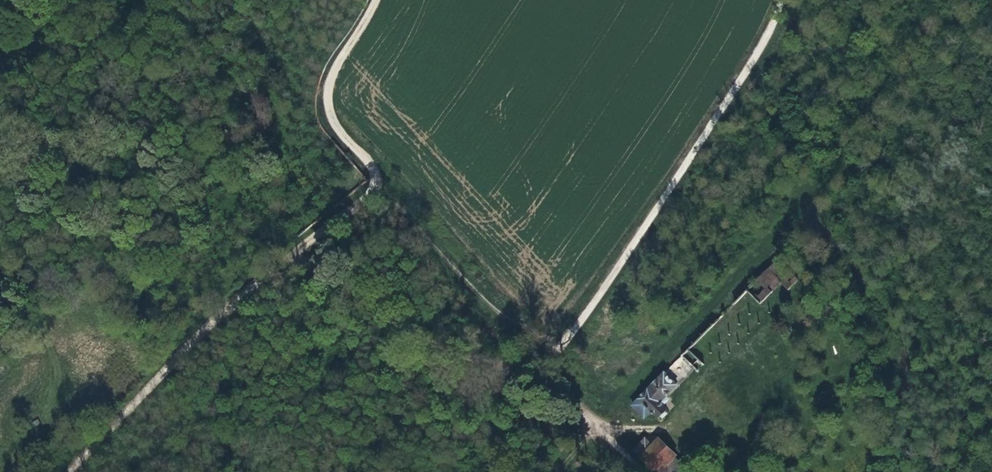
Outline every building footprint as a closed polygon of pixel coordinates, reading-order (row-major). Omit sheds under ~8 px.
[(749,288),(761,300),(781,280),(789,287),(799,277),(779,258),(749,288)] [(772,310),(761,300),(749,288),(689,349),(704,364),(710,358),(717,366),(772,310)] [(809,308),(801,300),(799,302),(806,310),(809,308)] [(689,349),(683,355),(698,370),(704,364),(689,349)] [(663,399),(678,383),(666,372),(634,404),(647,416),(653,409),(660,414),(662,412),(664,414),(668,410),(666,407),(668,405),(663,399)] [(658,471),(661,471),(678,455),(679,454),(661,436),(654,442),(648,437),(636,450),(658,471)] [(678,455),(661,471),(694,471),(678,455)]
